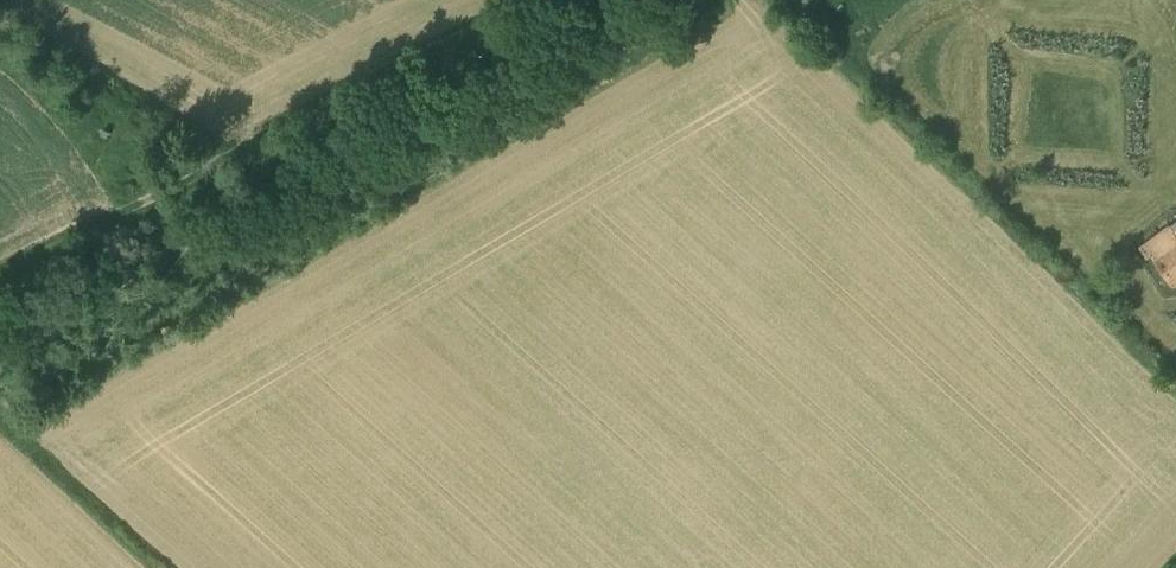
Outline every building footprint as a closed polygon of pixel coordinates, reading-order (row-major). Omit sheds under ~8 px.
[(1130,253),(1141,267),(1150,260),(1171,287),(1175,284),(1175,220),(1130,253)]
